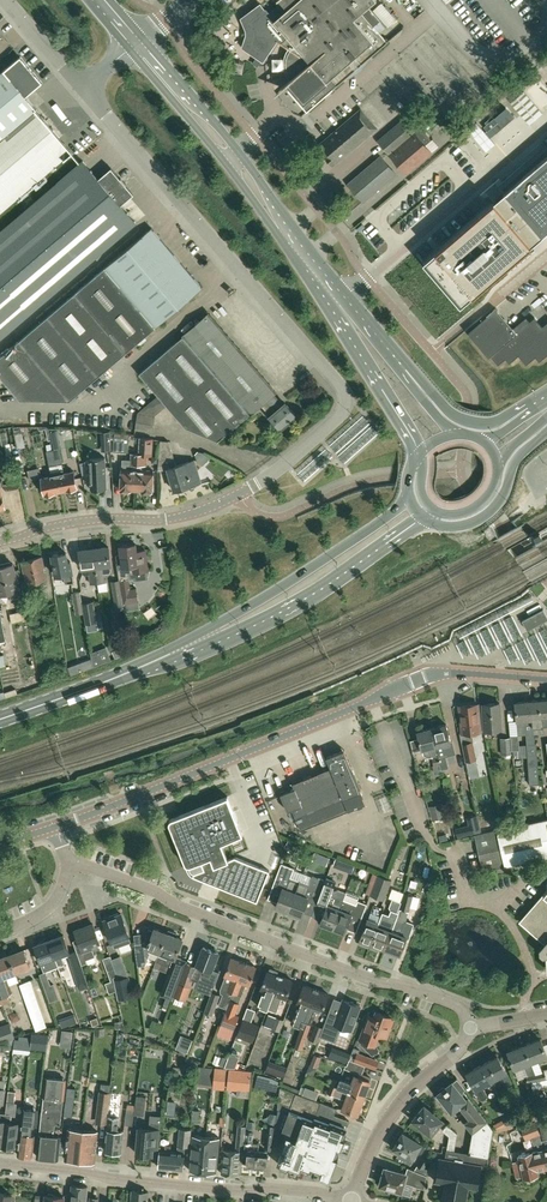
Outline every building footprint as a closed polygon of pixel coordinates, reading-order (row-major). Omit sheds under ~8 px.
[(373,10),(369,5),(375,0),(280,0),(282,3),(281,4),(270,13),(266,9),(252,20),(255,27),(255,35),(252,43),(267,53),(276,40),(280,42),(290,49),(289,51),(287,56),(286,61),(286,66),(288,71),(290,76),(292,78),(284,84),(297,99),(307,110),(331,89),(388,40),(381,32),(387,27),(386,26),(395,18),(382,2),(373,10)] [(0,72),(0,211),(71,151),(35,109),(37,108),(26,95),(42,81),(20,55),(0,72)] [(542,113),(524,91),(510,103),(529,125),(542,113)] [(332,165),(376,127),(361,109),(317,147),(332,165)] [(504,118),(509,122),(514,117),(510,112),(504,118)] [(431,140),(410,114),(379,141),(407,174),(432,153),(425,145),(431,140)] [(486,152),(495,144),(477,122),(468,130),(486,152)] [(363,202),(396,174),(380,155),(347,183),(363,202)] [(424,262),(461,305),(532,244),(534,242),(535,242),(535,243),(536,243),(537,243),(537,242),(538,242),(539,241),(539,240),(539,239),(539,238),(538,238),(541,236),(546,231),(546,156),(504,193),(502,195),(501,195),(501,194),(500,194),(499,194),(498,194),(498,195),(497,195),(497,196),(496,197),(496,198),(497,198),(497,199),(495,201),(494,201),(424,262)] [(121,179),(111,167),(98,178),(83,160),(0,230),(0,338),(121,235),(136,222),(121,204),(134,193),(121,179)] [(69,400),(202,287),(151,228),(0,356),(0,376),(19,399),(69,400)] [(413,292),(421,284),(410,273),(402,280),(413,292)] [(542,326),(534,317),(525,325),(524,323),(519,323),(513,329),(497,310),(469,333),(489,357),(491,356),(498,365),(505,359),(509,363),(518,356),(526,365),(536,357),(539,361),(546,355),(546,322),(542,326)] [(281,428),(297,415),(286,402),(283,404),(274,393),(276,390),(210,313),(140,372),(185,427),(218,440),(266,400),(275,411),(270,415),(281,428)] [(152,432),(155,415),(138,413),(135,430),(152,432)] [(25,447),(22,432),(14,434),(17,448),(25,447)] [(114,436),(113,451),(128,452),(130,437),(114,436)] [(152,491),(154,470),(141,469),(141,464),(146,464),(146,454),(151,454),(152,437),(140,436),(139,453),(137,471),(136,490),(152,491)] [(174,490),(201,482),(194,459),(176,465),(169,440),(161,440),(158,471),(168,468),(174,490)] [(60,441),(52,443),(54,449),(59,448),(61,448),(60,441)] [(61,490),(66,489),(67,491),(70,493),(72,493),(75,492),(77,489),(77,487),(74,470),(64,472),(59,448),(54,449),(53,449),(57,468),(61,490)] [(55,494),(55,491),(61,490),(57,468),(53,449),(47,451),(51,475),(42,477),(45,493),(46,496),(48,498),(51,498),(54,496),(55,494)] [(122,468),(120,489),(136,490),(137,471),(139,453),(131,452),(130,468),(122,468)] [(91,490),(106,489),(105,457),(90,458),(90,460),(86,460),(87,483),(91,482),(91,490)] [(133,571),(147,570),(145,549),(137,550),(136,543),(120,544),(121,553),(116,553),(120,580),(128,578),(127,570),(133,570),(133,571)] [(110,569),(110,564),(111,564),(108,546),(93,547),(95,564),(97,582),(104,581),(103,573),(109,572),(110,569)] [(85,575),(89,574),(90,583),(97,582),(95,564),(93,547),(79,549),(81,568),(82,567),(83,573),(85,575)] [(74,582),(72,570),(70,558),(67,558),(66,552),(52,554),(56,576),(63,574),(65,584),(74,582)] [(48,580),(45,570),(42,556),(21,561),(27,585),(48,580)] [(9,591),(12,601),(16,600),(22,599),(13,563),(0,566),(0,593),(9,591)] [(127,602),(130,601),(128,588),(130,588),(128,578),(120,580),(124,607),(127,607),(127,602)] [(119,580),(112,581),(117,609),(124,608),(119,580)] [(80,592),(73,593),(76,614),(84,613),(80,592)] [(22,599),(16,600),(19,610),(26,609),(24,598),(22,599)] [(83,603),(87,623),(97,621),(94,601),(83,603)] [(57,617),(54,603),(45,605),(49,619),(57,617)] [(522,620),(528,630),(546,619),(546,615),(543,609),(522,620)] [(393,675),(363,685),(366,693),(396,683),(393,675)] [(530,700),(531,710),(533,726),(534,726),(546,725),(546,699),(530,700)] [(539,784),(538,765),(536,742),(535,742),(534,732),(534,726),(533,726),(531,710),(530,700),(515,701),(516,720),(526,719),(527,726),(524,728),(525,733),(528,734),(529,743),(526,743),(528,766),(530,784),(539,784)] [(484,730),(501,728),(499,702),(482,704),(484,730)] [(470,731),(480,730),(477,704),(458,706),(461,732),(458,732),(462,744),(463,744),(466,761),(476,759),(472,741),(470,731)] [(449,742),(451,742),(446,724),(432,727),(434,737),(436,745),(439,764),(445,763),(444,755),(447,754),(445,745),(450,744),(449,742)] [(434,737),(432,727),(417,731),(423,754),(428,757),(432,756),(433,765),(439,764),(436,745),(434,737)] [(511,737),(512,750),(513,750),(519,750),(519,745),(518,727),(509,727),(510,737),(511,737)] [(502,754),(510,753),(508,737),(501,737),(502,754)] [(366,803),(362,791),(345,749),(328,756),(332,767),(315,774),(294,783),(296,787),(282,793),(289,811),(293,809),(297,817),(302,829),(366,803)] [(474,796),(473,776),(465,777),(466,796),(474,796)] [(170,824),(181,851),(185,862),(185,863),(186,863),(186,864),(187,864),(187,865),(188,865),(189,865),(190,865),(191,865),(201,861),(204,869),(195,872),(194,872),(194,873),(194,874),(194,875),(194,876),(195,876),(229,890),(257,901),(260,895),(270,870),(235,856),(228,859),(222,843),(243,835),(228,796),(172,818),(171,818),(171,819),(170,819),(170,820),(170,821),(169,821),(169,822),(169,823),(170,824)] [(487,799),(476,801),(484,830),(498,827),(496,816),(491,817),(487,799)] [(430,809),(432,819),(445,817),(443,806),(430,809)] [(467,818),(471,836),(475,835),(481,834),(477,815),(467,818)] [(481,834),(475,835),(483,871),(546,857),(546,819),(481,834)] [(289,911),(303,876),(293,872),(295,868),(282,863),(274,884),(284,888),(277,907),(289,911)] [(309,897),(318,901),(326,879),(314,875),(312,879),(303,876),(289,911),(291,912),(290,915),(299,918),(300,915),(301,916),(309,897)] [(336,890),(333,889),(336,881),(327,878),(326,879),(318,901),(317,903),(327,907),(321,923),(333,928),(344,899),(347,892),(338,889),(336,890)] [(380,878),(373,896),(384,901),(391,882),(380,878)] [(403,900),(406,891),(394,887),(391,896),(403,900)] [(518,920),(544,942),(539,947),(539,952),(543,955),(546,955),(546,968),(546,887),(518,920)] [(413,897),(406,895),(402,909),(410,911),(413,897)] [(357,903),(344,899),(333,928),(345,932),(351,916),(361,920),(367,903),(358,900),(357,903)] [(380,946),(386,948),(399,913),(400,911),(402,903),(392,900),(390,906),(391,910),(388,917),(385,923),(386,924),(384,928),(378,925),(371,943),(370,946),(378,949),(380,946)] [(400,911),(399,913),(386,948),(400,954),(407,936),(400,933),(404,922),(405,922),(407,916),(405,915),(406,913),(400,911)] [(113,942),(115,947),(131,941),(129,936),(121,913),(119,914),(118,912),(109,915),(110,917),(104,919),(112,942),(113,942)] [(421,915),(413,912),(406,929),(415,932),(421,915)] [(359,942),(370,946),(371,943),(378,925),(379,923),(368,918),(359,942)] [(95,955),(91,945),(100,942),(93,923),(74,929),(77,938),(73,939),(77,951),(81,963),(87,961),(86,958),(95,955)] [(158,954),(167,932),(154,927),(153,930),(149,928),(145,939),(146,941),(149,942),(148,945),(143,945),(135,946),(137,962),(141,962),(140,956),(144,956),(144,951),(149,950),(158,954)] [(167,932),(158,954),(154,966),(157,959),(171,965),(174,957),(175,958),(182,938),(176,936),(177,932),(169,929),(167,932)] [(55,956),(58,965),(63,963),(65,963),(61,954),(68,951),(69,951),(69,950),(63,933),(49,939),(55,956)] [(55,956),(49,939),(34,944),(41,961),(55,956)] [(191,978),(197,980),(199,976),(215,982),(219,972),(212,969),(219,952),(203,946),(201,951),(199,950),(195,959),(198,960),(191,978)] [(9,953),(15,972),(30,966),(23,948),(9,953)] [(68,951),(71,960),(78,979),(85,977),(79,957),(75,948),(69,950),(69,951),(68,951)] [(9,953),(0,957),(0,974),(1,977),(15,972),(9,953)] [(112,977),(117,975),(111,959),(109,956),(103,958),(110,978),(112,977)] [(173,968),(164,991),(175,995),(181,978),(180,978),(187,961),(187,960),(175,956),(175,958),(174,957),(171,965),(173,968)] [(232,992),(233,992),(243,967),(245,962),(232,957),(225,974),(226,974),(221,988),(221,992),(223,993),(218,1004),(226,1007),(232,992)] [(257,966),(245,962),(243,967),(233,992),(242,995),(246,982),(250,984),(257,966)] [(268,1008),(269,1008),(281,975),(277,973),(278,971),(271,968),(270,971),(268,970),(261,988),(265,989),(258,1005),(268,1009),(268,1008)] [(46,972),(39,975),(49,1003),(59,999),(54,984),(51,985),(46,972)] [(286,997),(293,980),(281,975),(269,1008),(277,1011),(283,996),(286,997)] [(125,976),(113,979),(117,997),(133,994),(129,976),(125,976)] [(197,980),(194,987),(211,993),(215,982),(199,976),(197,980)] [(181,978),(175,995),(185,999),(190,986),(186,985),(187,981),(181,978)] [(12,994),(8,985),(6,979),(0,981),(0,996),(1,998),(12,994)] [(291,1022),(302,1026),(310,1006),(316,989),(304,985),(297,1002),(299,1003),(291,1022)] [(329,993),(317,988),(309,1010),(306,1019),(296,1045),(302,1048),(317,1009),(323,1011),(329,993)] [(205,1010),(212,1013),(220,994),(212,991),(205,1010)] [(240,1002),(231,999),(222,1024),(235,1028),(240,1015),(235,1014),(240,1002)] [(330,1012),(321,1036),(335,1041),(341,1026),(351,1030),(360,1006),(343,999),(342,1002),(337,1015),(330,1012)] [(394,1019),(391,1017),(392,1016),(376,1010),(374,1016),(369,1014),(359,1038),(375,1044),(379,1033),(387,1036),(391,1026),(394,1025),(396,1021),(394,1019)] [(269,1013),(264,1024),(279,1030),(283,1019),(269,1013)] [(253,1040),(259,1024),(243,1019),(238,1034),(253,1040)] [(0,1026),(0,1029),(3,1040),(14,1037),(9,1023),(0,1026)] [(322,1027),(315,1025),(310,1039),(317,1042),(322,1027)] [(61,1046),(71,1048),(73,1031),(63,1030),(61,1046)] [(33,1033),(32,1045),(47,1047),(48,1035),(33,1033)] [(187,1053),(193,1039),(182,1035),(176,1048),(187,1053)] [(531,1061),(546,1055),(546,1054),(541,1038),(525,1044),(531,1061)] [(20,1049),(19,1053),(29,1054),(30,1041),(15,1040),(14,1048),(20,1049)] [(535,1072),(531,1061),(525,1044),(508,1050),(515,1067),(524,1064),(528,1073),(526,1074),(527,1081),(537,1080),(535,1072)] [(354,1046),(350,1058),(372,1067),(376,1058),(359,1051),(360,1048),(354,1046)] [(333,1048),(329,1056),(347,1063),(351,1054),(333,1048)] [(320,1067),(326,1057),(319,1052),(313,1063),(320,1067)] [(497,1055),(482,1063),(491,1079),(500,1074),(506,1085),(512,1082),(497,1055)] [(198,1063),(188,1058),(186,1064),(195,1068),(198,1063)] [(491,1079),(482,1063),(467,1071),(481,1098),(487,1095),(481,1084),(491,1079)] [(279,1067),(276,1076),(282,1079),(286,1070),(279,1067)] [(212,1082),(227,1083),(228,1071),(214,1069),(212,1082)] [(535,1072),(537,1080),(546,1078),(545,1070),(535,1072)] [(237,1071),(229,1071),(228,1071),(228,1083),(237,1084),(238,1071),(237,1071)] [(349,1090),(364,1096),(371,1077),(358,1072),(358,1074),(355,1073),(352,1082),(341,1077),(340,1078),(334,1076),(331,1084),(337,1086),(349,1090)] [(60,1124),(64,1079),(45,1077),(42,1110),(41,1110),(37,1156),(58,1157),(60,1136),(54,1135),(55,1124),(60,1124)] [(465,1121),(473,1130),(487,1119),(463,1090),(466,1088),(457,1077),(445,1087),(443,1086),(438,1090),(438,1092),(452,1110),(459,1104),(470,1117),(465,1121)] [(268,1088),(277,1090),(279,1081),(271,1079),(268,1088)] [(337,1086),(331,1084),(328,1091),(334,1094),(337,1086)] [(283,1149),(278,1161),(289,1166),(291,1163),(301,1167),(302,1164),(312,1168),(313,1166),(322,1169),(324,1165),(330,1168),(333,1169),(337,1160),(336,1159),(338,1155),(336,1154),(340,1145),(342,1145),(345,1136),(344,1135),(347,1126),(346,1125),(347,1122),(348,1123),(349,1120),(334,1114),(336,1108),(280,1086),(278,1108),(288,1112),(282,1130),(286,1131),(279,1148),(283,1149)] [(77,1088),(69,1087),(65,1114),(74,1115),(77,1088)] [(16,1090),(8,1089),(7,1102),(14,1102),(16,1090)] [(364,1096),(349,1090),(342,1107),(345,1108),(344,1110),(357,1115),(364,1096)] [(98,1091),(96,1110),(95,1122),(106,1123),(110,1092),(98,1091)] [(136,1094),(134,1104),(133,1113),(143,1114),(145,1095),(136,1094)] [(132,1124),(133,1113),(134,1104),(127,1103),(124,1123),(132,1124)] [(431,1133),(442,1119),(425,1104),(413,1118),(431,1133)] [(38,1110),(23,1109),(18,1154),(33,1155),(35,1134),(30,1133),(32,1121),(36,1121),(38,1110)] [(12,1113),(6,1113),(2,1145),(15,1146),(18,1122),(11,1122),(12,1113)] [(121,1151),(123,1130),(117,1130),(118,1116),(107,1116),(105,1149),(121,1151)] [(507,1117),(501,1120),(506,1129),(513,1127),(507,1117)] [(469,1152),(454,1150),(447,1148),(445,1157),(439,1156),(436,1180),(445,1182),(442,1201),(449,1201),(465,1201),(468,1186),(478,1187),(481,1166),(486,1167),(493,1127),(487,1119),(473,1130),(469,1152)] [(158,1147),(160,1122),(151,1121),(149,1124),(148,1127),(138,1126),(136,1152),(140,1152),(140,1155),(141,1157),(146,1157),(148,1155),(148,1153),(152,1153),(152,1146),(158,1147)] [(535,1121),(521,1126),(526,1140),(540,1134),(535,1121)] [(449,1135),(447,1148),(454,1150),(457,1131),(447,1123),(442,1129),(449,1135)] [(239,1174),(239,1170),(241,1150),(243,1150),(246,1130),(246,1126),(238,1125),(236,1149),(223,1148),(221,1172),(239,1174)] [(267,1139),(274,1140),(276,1126),(269,1125),(267,1139)] [(188,1146),(190,1128),(179,1127),(177,1145),(188,1146)] [(65,1158),(80,1160),(83,1129),(67,1128),(65,1158)] [(98,1130),(83,1129),(80,1160),(95,1161),(98,1130)] [(246,1130),(243,1150),(242,1158),(247,1159),(246,1165),(266,1167),(267,1151),(258,1150),(259,1142),(251,1142),(252,1130),(246,1130)] [(417,1151),(421,1143),(403,1132),(394,1147),(401,1151),(399,1153),(412,1160),(417,1151)] [(190,1169),(203,1171),(206,1135),(193,1134),(190,1169)] [(215,1172),(216,1170),(218,1136),(206,1135),(203,1171),(215,1172)] [(535,1176),(536,1173),(538,1173),(537,1168),(545,1166),(541,1149),(543,1148),(541,1141),(536,1143),(538,1150),(518,1154),(524,1176),(526,1176),(529,1178),(532,1178),(535,1176)] [(182,1169),(184,1148),(177,1147),(177,1151),(170,1151),(170,1147),(165,1146),(165,1150),(160,1150),(158,1166),(182,1169)] [(424,1169),(428,1161),(422,1157),(417,1165),(424,1169)] [(427,1174),(416,1170),(412,1168),(410,1174),(385,1166),(380,1184),(401,1190),(404,1181),(412,1183),(412,1184),(425,1188),(427,1174)] [(87,1186),(72,1184),(70,1201),(86,1201),(87,1186)] [(148,1191),(132,1189),(131,1201),(147,1201),(148,1191)] [(11,1194),(0,1193),(0,1201),(10,1201),(11,1194)] [(54,1195),(53,1193),(49,1193),(47,1194),(45,1194),(44,1201),(63,1201),(64,1196),(54,1195)]
